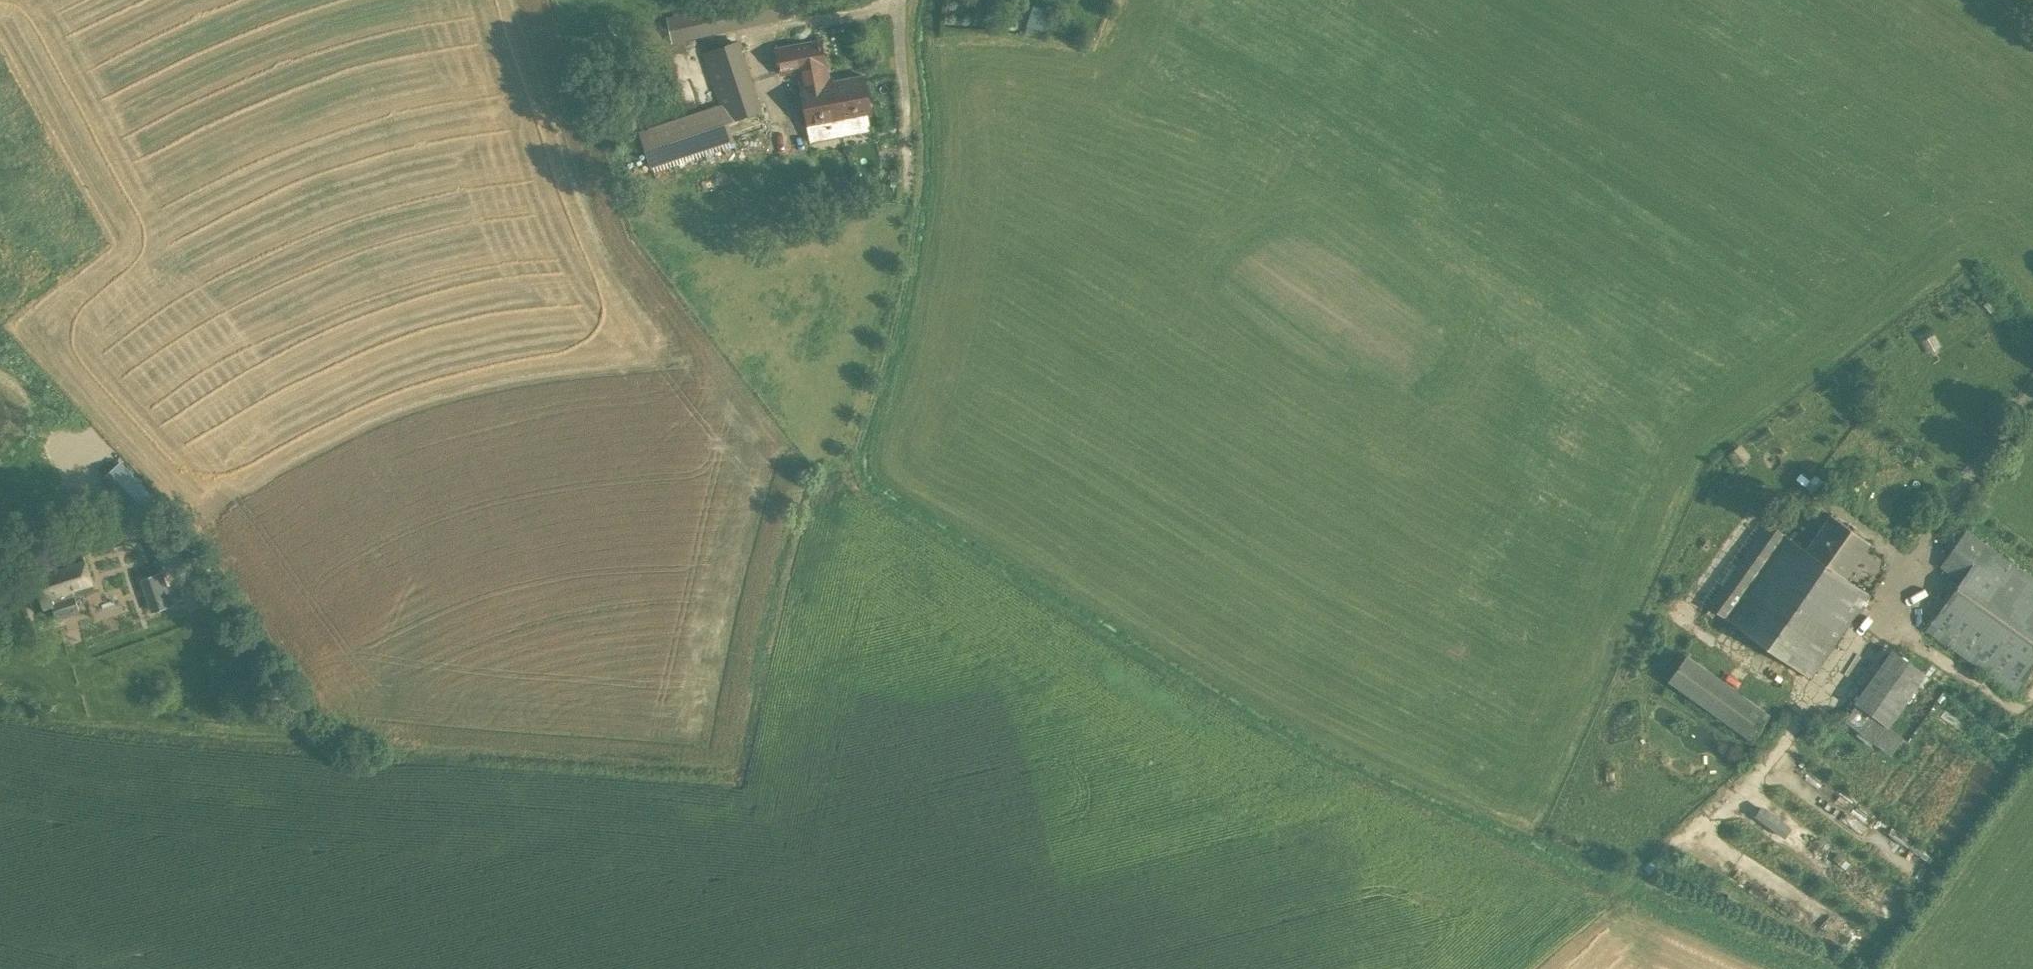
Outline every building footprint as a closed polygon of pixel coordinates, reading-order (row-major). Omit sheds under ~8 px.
[(672,44),(794,17),(790,0),(757,0),(667,20),(672,44)] [(1026,25),(1047,31),(1053,11),(1032,5),(1026,25)] [(638,130),(650,167),(737,139),(747,136),(766,131),(759,110),(760,110),(737,35),(700,46),(718,104),(638,130)] [(871,113),(863,75),(833,81),(832,77),(828,77),(821,40),(776,48),(781,73),(806,68),(809,81),(799,83),(808,130),(826,127),(828,137),(843,135),(841,120),(871,113)] [(1738,445),(1727,453),(1735,463),(1746,455),(1738,445)] [(121,461),(103,477),(115,491),(133,475),(121,461)] [(1869,543),(1830,516),(1806,551),(1784,536),(1785,534),(1767,522),(1707,606),(1810,677),(1869,595),(1845,578),(1869,543)] [(1939,567),(1960,581),(1925,630),(2014,693),(2032,666),(2032,578),(1965,530),(1939,567)] [(23,573),(35,610),(51,605),(55,620),(80,613),(77,597),(94,592),(92,582),(80,552),(38,568),(23,573)] [(145,578),(152,600),(174,593),(167,571),(145,578)] [(90,597),(104,633),(137,621),(123,585),(90,597)] [(152,612),(145,590),(129,595),(137,617),(152,612)] [(1946,688),(1890,649),(1853,702),(1855,704),(1842,720),(1889,756),(1902,738),(1908,743),(1946,688)] [(1768,713),(1687,656),(1667,682),(1748,740),(1768,713)]
